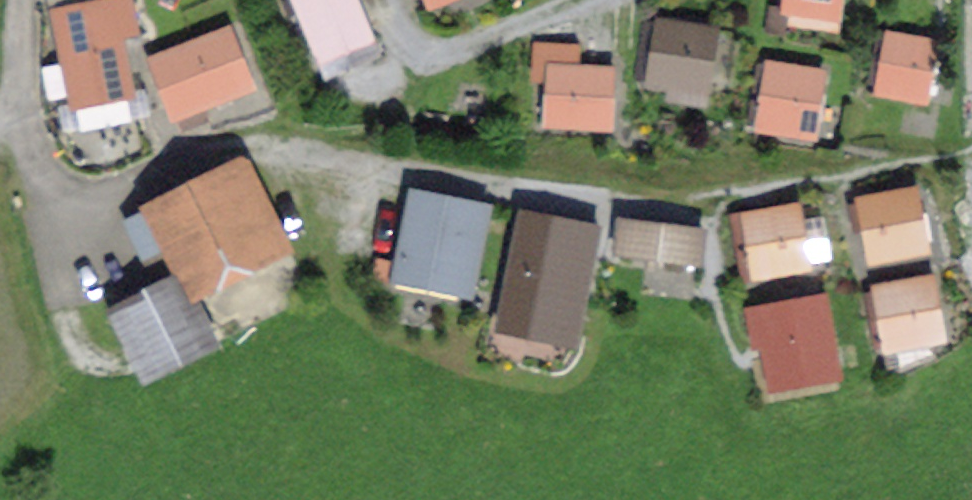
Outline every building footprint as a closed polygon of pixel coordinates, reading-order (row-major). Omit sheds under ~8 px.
[(134,0),(92,0),(90,0),(49,0),(73,112),(139,99),(127,40),(142,36),(134,0)] [(362,0),(291,0),(325,78),(385,53),(362,0)] [(433,12),(462,0),(428,0),(433,12)] [(844,0),(782,0),(781,6),(771,4),(767,31),(786,35),(787,25),(839,33),(844,0)] [(707,94),(713,44),(721,45),(722,23),(699,20),(699,24),(658,19),(649,86),(707,94)] [(172,126),(259,90),(231,23),(144,60),(172,126)] [(932,106),(943,40),(885,31),(874,97),(932,106)] [(616,132),(617,66),(581,65),(581,43),(535,41),(533,83),(544,84),(543,128),(616,132)] [(818,141),(828,70),(766,60),(756,132),(818,141)] [(133,230),(148,258),(175,244),(195,283),(280,240),(246,173),(133,230)] [(933,255),(920,185),(857,197),(870,267),(933,255)] [(477,300),(493,206),(409,187),(391,282),(477,300)] [(816,273),(802,202),(740,214),(755,285),(816,273)] [(563,340),(587,222),(518,208),(494,326),(563,340)] [(706,267),(709,231),(621,219),(616,257),(706,267)] [(949,341),(936,274),(872,286),(885,353),(949,341)] [(147,376),(207,346),(180,292),(160,290),(114,313),(147,376)] [(846,381),(828,293),(747,307),(755,354),(763,352),(772,395),(846,381)]
